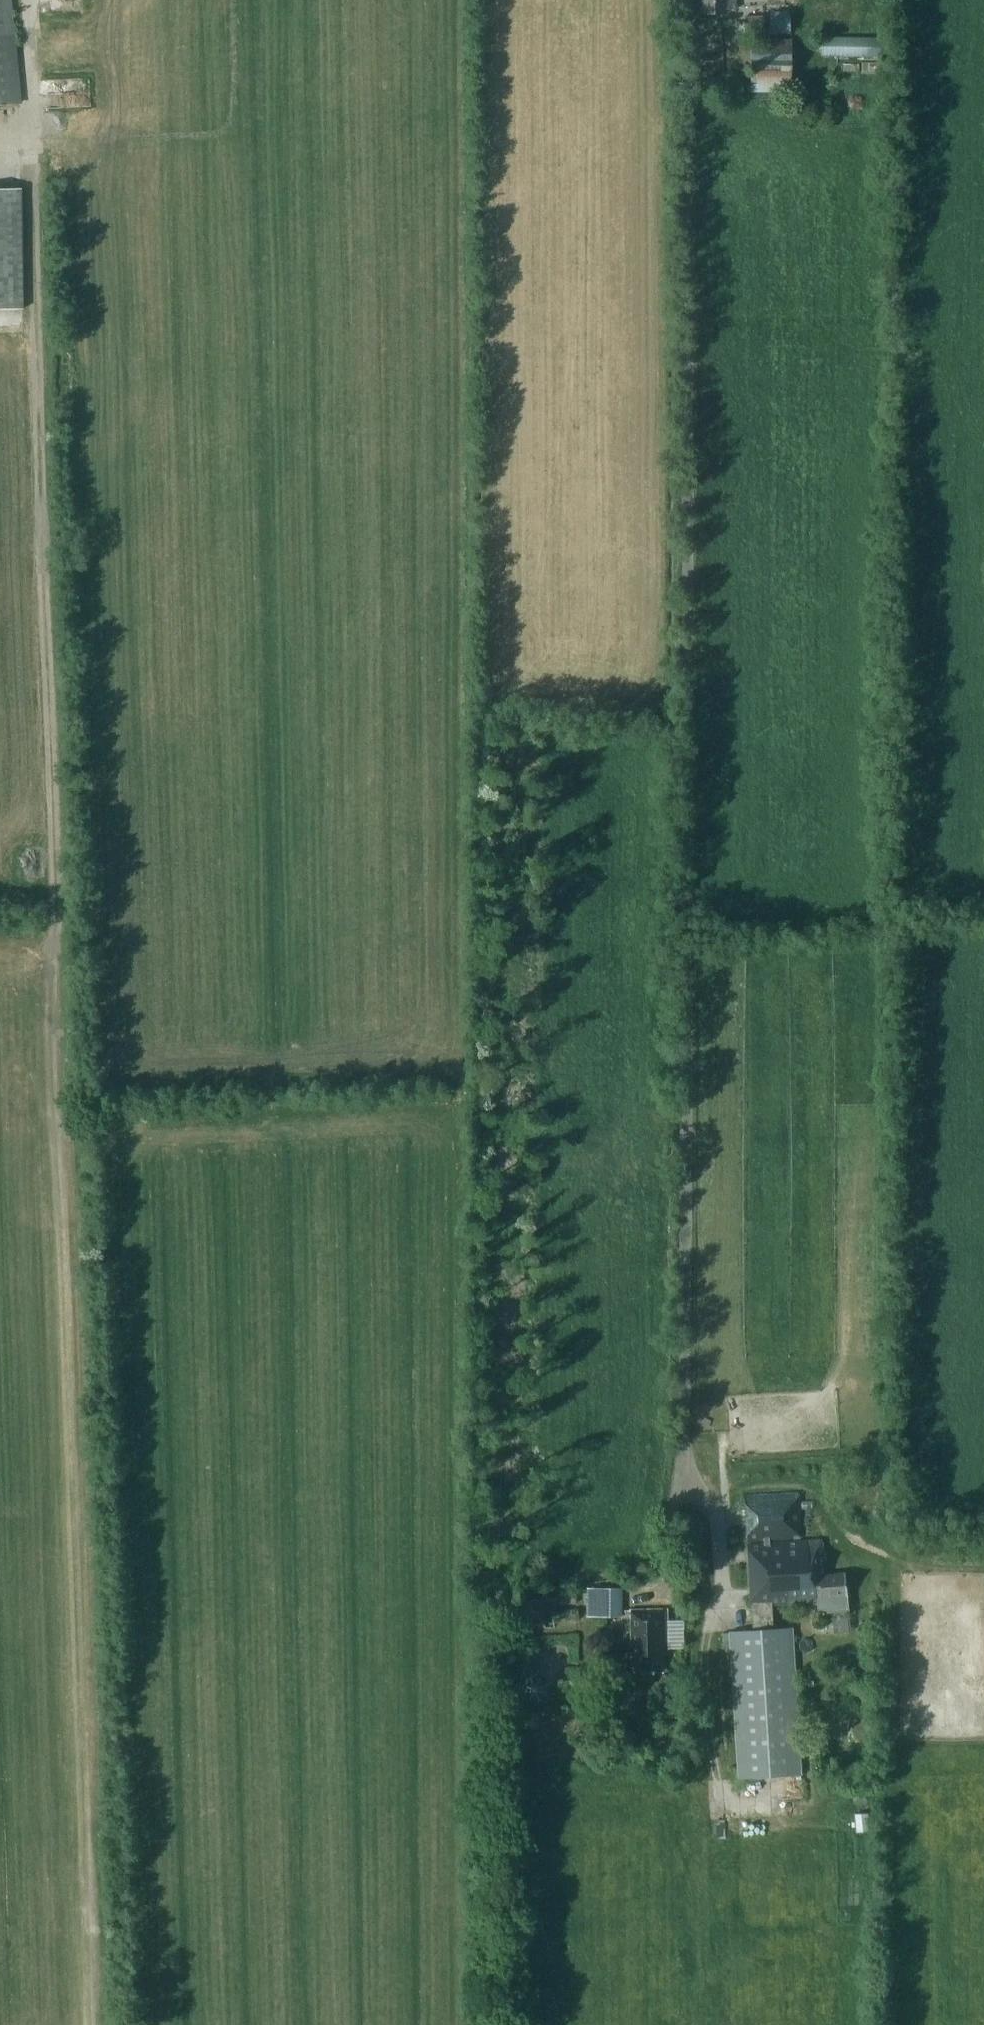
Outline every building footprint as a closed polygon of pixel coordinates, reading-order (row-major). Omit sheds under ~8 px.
[(20,104),(10,0),(0,0),(0,105),(20,104)] [(702,15),(726,14),(726,10),(735,9),(735,0),(701,0),(702,15)] [(775,12),(776,33),(794,32),(793,11),(775,12)] [(744,17),(745,32),(766,31),(765,16),(744,17)] [(821,56),(880,56),(880,37),(821,37),(821,56)] [(749,92),(790,93),(791,41),(751,40),(749,92)] [(22,188),(0,189),(0,309),(25,308),(22,188)] [(744,1495),(747,1539),(800,1536),(798,1492),(744,1495)] [(729,1631),(737,1779),(800,1776),(792,1628),(775,1629),(774,1606),(817,1603),(818,1611),(848,1610),(846,1573),(825,1575),(823,1541),(748,1545),(752,1630),(729,1631)] [(620,1597),(585,1598),(587,1626),(621,1625),(620,1597)] [(632,1651),(640,1650),(641,1675),(662,1674),(661,1649),(666,1649),(665,1612),(630,1613),(632,1651)] [(546,1686),(542,1679),(530,1679),(524,1685),(525,1695),(530,1701),(540,1701),(546,1696),(546,1686)] [(577,1727),(573,1731),(575,1737),(581,1738),(585,1733),(583,1728),(577,1727)]
